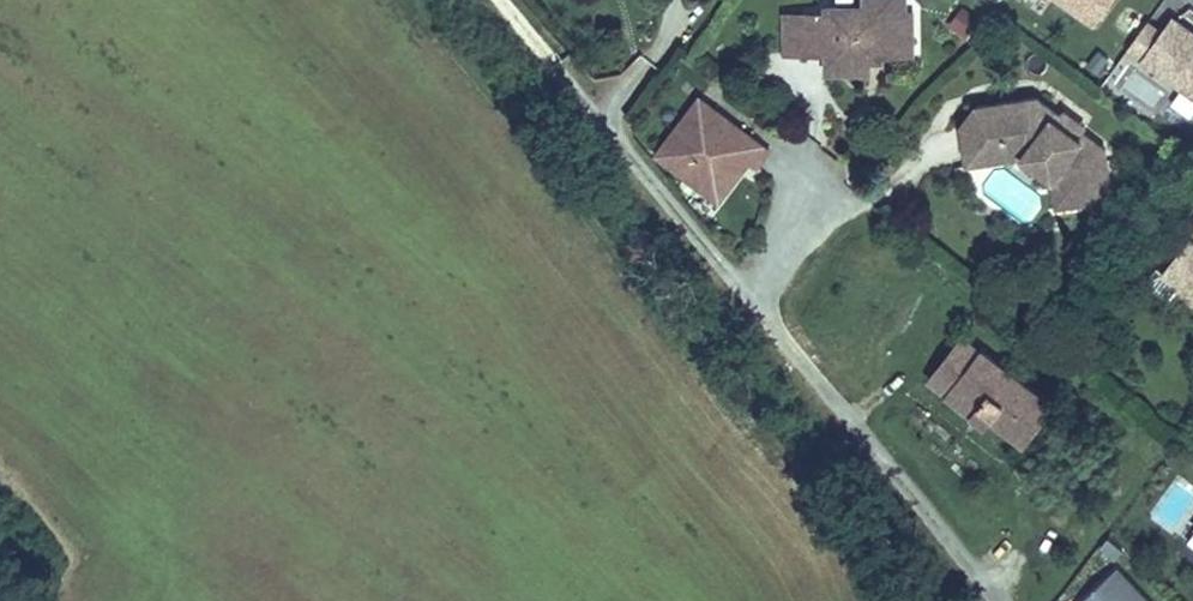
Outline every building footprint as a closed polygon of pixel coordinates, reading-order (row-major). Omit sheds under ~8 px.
[(914,13),(906,13),(906,0),(864,0),(864,6),(864,13),(846,13),(838,6),(825,6),(826,14),(803,14),(803,53),(826,53),(846,53),(845,65),(863,64),(871,57),(871,56),(871,53),(881,53),(881,56),(914,55),(914,13)] [(1098,33),(1122,0),(1051,0),(1098,33)] [(945,26),(966,37),(979,14),(957,3),(945,26)] [(803,53),(803,14),(781,14),(781,54),(803,53)] [(1178,25),(1146,68),(1192,100),(1192,36),(1178,25)] [(845,65),(846,53),(826,53),(826,74),(871,74),(871,57),(863,64),(845,65)] [(1117,92),(1155,109),(1166,85),(1128,68),(1117,92)] [(726,204),(767,138),(693,92),(651,158),(726,204)] [(1081,130),(1080,129),(1076,135),(1058,121),(1062,116),(1061,115),(1038,97),(977,106),(962,125),(965,146),(983,143),(986,161),(1023,156),(1053,179),(1061,169),(1078,181),(1098,178),(1111,188),(1110,186),(1100,178),(1097,161),(1107,160),(1105,148),(1081,130)] [(1085,125),(1064,110),(1061,115),(1062,116),(1058,121),(1076,135),(1080,129),(1081,130),(1085,125)] [(986,161),(983,143),(965,146),(968,164),(986,161)] [(1110,186),(1107,160),(1097,161),(1100,178),(1110,186)] [(1112,198),(1111,188),(1098,178),(1078,181),(1061,169),(1053,179),(1057,206),(1112,198)] [(1163,272),(1180,285),(1177,289),(1192,301),(1192,232),(1163,272)] [(947,393),(980,351),(963,338),(931,380),(947,393)] [(1055,406),(982,349),(947,393),(946,395),(972,415),(977,409),(991,419),(1025,445),(1055,406)] [(991,419),(977,409),(972,415),(986,426),(991,419)] [(1177,600),(1192,600),(1192,588),(1177,600)]
